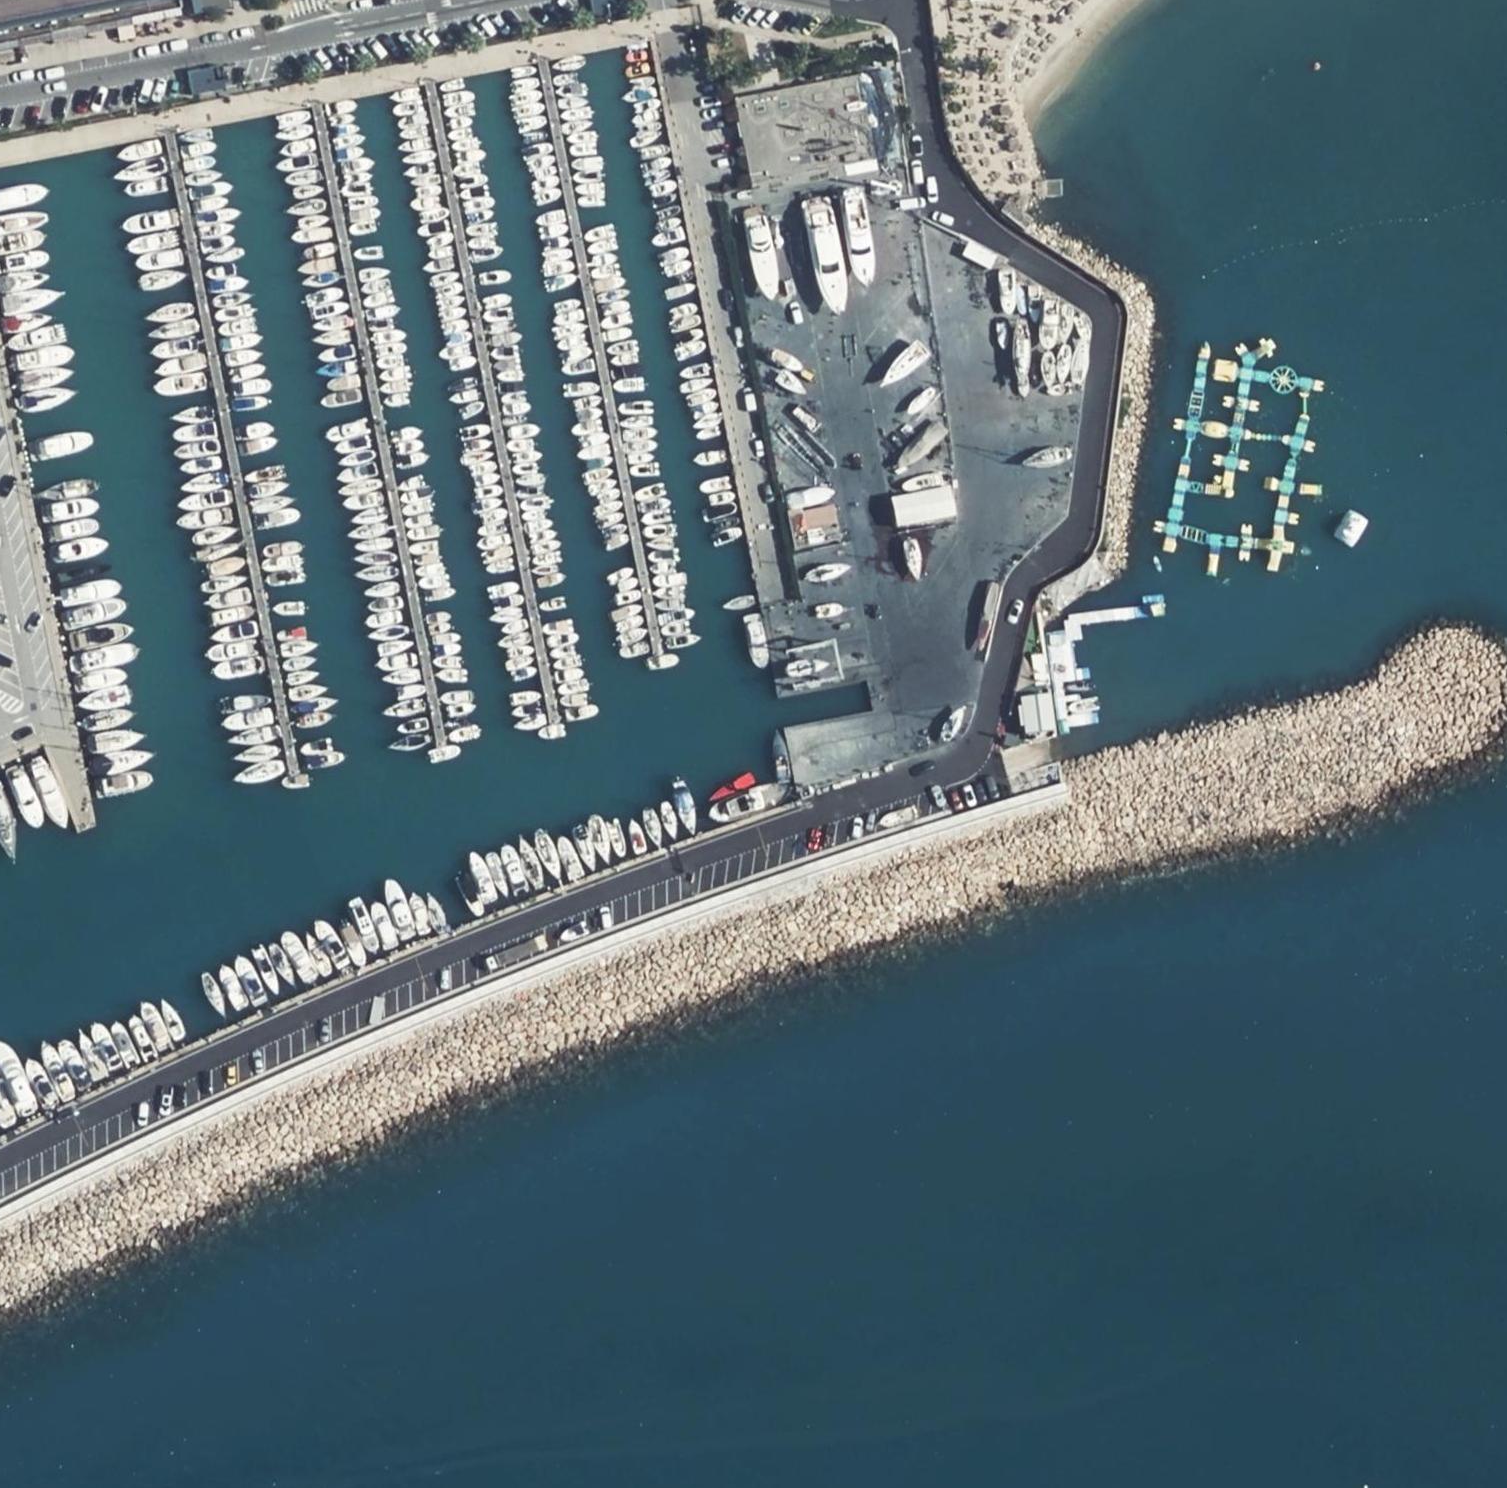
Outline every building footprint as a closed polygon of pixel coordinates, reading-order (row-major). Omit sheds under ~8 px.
[(13,16),(29,12),(46,9),(62,6),(77,3),(94,0),(0,0),(0,18),(13,16)] [(111,0),(94,0),(77,3),(85,44),(117,38),(117,37),(111,0)] [(127,0),(111,0),(117,37),(117,38),(119,38),(134,35),(127,0)] [(151,32),(145,0),(127,0),(134,35),(151,32)] [(151,32),(183,26),(179,0),(145,0),(151,32)] [(85,44),(77,3),(62,6),(69,47),(85,44)] [(13,16),(19,57),(69,47),(62,6),(46,9),(29,12),(13,16)] [(19,57),(13,16),(0,18),(0,42),(3,59),(19,57)] [(883,69),(858,75),(870,137),(896,132),(883,69)] [(870,137),(858,75),(734,99),(750,184),(874,161),(870,137)]
